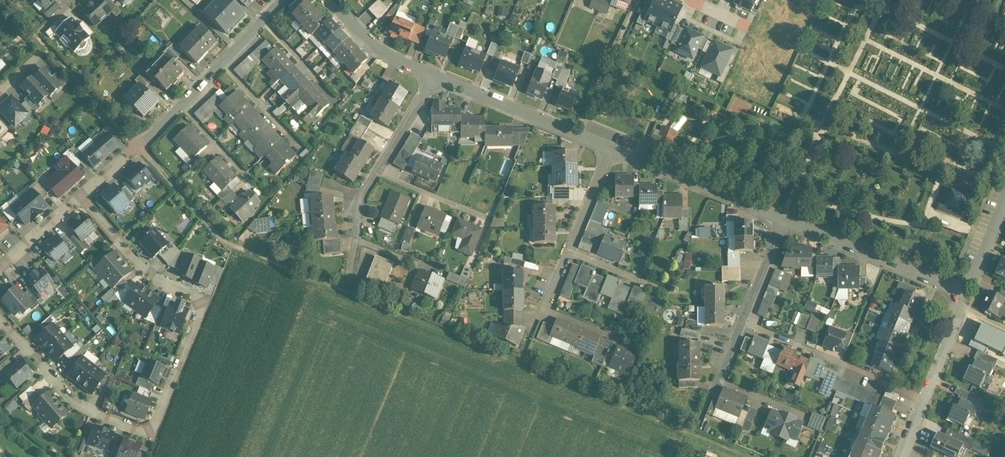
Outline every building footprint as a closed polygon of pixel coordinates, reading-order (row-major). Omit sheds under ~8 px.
[(38,2),(45,9),(53,2),(56,0),(38,0),(38,2)] [(94,6),(92,4),(88,8),(83,13),(95,27),(111,12),(112,12),(104,4),(100,0),(94,6)] [(109,0),(104,4),(112,12),(111,12),(116,18),(121,13),(109,0)] [(204,14),(224,33),(244,13),(230,0),(218,0),(204,14)] [(289,7),(294,13),(305,4),(301,0),(297,0),(289,7)] [(379,0),(368,10),(378,21),(388,9),(379,0)] [(597,0),(592,0),(589,7),(598,11),(602,2),(597,0)] [(617,1),(614,7),(625,11),(627,5),(628,6),(631,0),(613,0),(617,1)] [(650,9),(644,21),(650,24),(657,27),(669,2),(666,0),(654,0),(650,9)] [(733,4),(733,5),(750,13),(756,0),(735,0),(733,4)] [(53,2),(45,9),(43,11),(43,13),(48,18),(49,18),(59,9),(59,8),(53,2)] [(610,6),(602,2),(598,11),(607,15),(610,6)] [(669,2),(657,27),(670,33),(682,8),(669,2)] [(294,13),(292,15),(302,26),(316,13),(306,3),(294,13)] [(400,7),(396,5),(387,15),(395,18),(396,18),(400,7)] [(497,16),(506,17),(508,8),(499,6),(497,16)] [(316,13),(302,26),(311,36),(312,36),(315,33),(325,24),(325,23),(316,13)] [(396,18),(395,18),(390,30),(399,34),(398,36),(407,40),(411,33),(416,35),(419,28),(414,25),(414,26),(396,18)] [(59,30),(55,33),(55,34),(61,40),(60,41),(67,48),(68,47),(74,54),(79,50),(83,49),(84,47),(86,43),(90,39),(90,38),(79,27),(71,19),(59,30)] [(325,24),(315,33),(325,43),(338,31),(328,20),(325,23),(325,24)] [(94,34),(83,22),(79,27),(90,38),(94,34)] [(458,28),(450,24),(447,32),(435,27),(433,32),(432,32),(425,50),(446,58),(452,41),(453,42),(454,39),(458,28)] [(55,26),(46,34),(50,39),(55,34),(55,33),(59,30),(55,26)] [(202,28),(196,35),(195,33),(187,42),(202,57),(216,42),(202,28)] [(464,30),(458,28),(454,39),(459,41),(464,30)] [(674,52),(693,60),(703,38),(685,29),(674,52)] [(338,31),(325,43),(325,44),(334,53),(348,41),(338,31)] [(325,43),(315,33),(312,36),(311,36),(309,39),(319,49),(325,44),(325,43)] [(266,41),(260,47),(268,55),(274,50),(266,41)] [(348,41),(334,53),(344,64),(357,51),(348,41)] [(202,57),(187,42),(180,49),(183,52),(196,64),(202,57)] [(497,46),(491,43),(486,54),(493,57),(497,46)] [(714,43),(702,68),(720,77),(732,51),(714,43)] [(179,50),(173,45),(168,49),(178,58),(183,52),(180,49),(179,50)] [(268,55),(260,47),(255,51),(264,59),(268,55)] [(294,67),(276,48),(268,55),(264,59),(262,61),(280,79),(294,67)] [(168,49),(163,54),(165,56),(166,55),(174,63),(178,58),(168,49)] [(485,57),(465,49),(458,66),(466,69),(467,68),(479,73),(485,57)] [(264,59),(255,51),(251,55),(259,64),(262,61),(264,59)] [(357,51),(344,64),(353,74),(354,75),(362,68),(361,67),(364,64),(367,61),(357,51)] [(531,55),(524,52),(520,63),(527,66),(531,55)] [(165,56),(157,64),(176,82),(180,79),(184,74),(173,64),(174,63),(166,55),(165,56)] [(259,64),(251,55),(247,59),(255,68),(259,64)] [(255,68),(247,59),(242,63),(250,72),(255,68)] [(513,70),(500,65),(501,62),(501,61),(495,80),(513,87),(520,69),(514,67),(513,70)] [(250,72),(242,63),(238,67),(246,76),(250,72)] [(147,74),(146,75),(153,81),(155,83),(156,82),(166,92),(172,86),(173,87),(178,83),(176,82),(157,64),(147,74)] [(362,68),(354,75),(353,74),(349,78),(355,85),(369,68),(364,64),(361,67),(362,68)] [(555,71),(539,64),(534,77),(533,77),(526,93),(542,100),(549,83),(548,83),(550,78),(552,79),(555,71)] [(238,67),(234,71),(242,80),(246,76),(238,67)] [(280,79),(280,80),(290,91),(282,98),(289,106),(298,99),(312,86),(294,67),(280,79)] [(562,70),(556,67),(555,71),(552,79),(551,79),(557,81),(562,70)] [(52,78),(44,70),(34,79),(34,80),(49,96),(48,96),(50,98),(60,88),(61,88),(52,78)] [(557,81),(555,86),(562,89),(563,89),(570,73),(562,70),(557,81)] [(143,71),(138,76),(140,77),(149,85),(153,81),(146,75),(147,74),(143,71)] [(184,74),(180,79),(183,82),(184,81),(186,82),(190,78),(185,73),(184,74)] [(67,85),(56,74),(52,78),(61,88),(60,88),(61,89),(67,85)] [(149,85),(140,77),(135,81),(140,85),(145,90),(149,85)] [(49,96),(34,80),(34,79),(33,78),(22,88),(29,96),(38,106),(38,105),(48,96),(49,96)] [(290,91),(280,80),(272,87),(282,98),(290,91)] [(407,94),(391,84),(382,99),(398,108),(407,94)] [(145,90),(140,85),(133,92),(135,94),(129,100),(140,111),(138,113),(143,118),(151,111),(149,109),(157,102),(145,90)] [(312,86),(298,99),(310,112),(302,119),(308,125),(329,105),(312,86)] [(563,89),(562,89),(556,106),(570,111),(577,95),(563,89)] [(223,94),(220,90),(216,95),(224,103),(228,99),(223,94)] [(227,90),(223,94),(228,99),(232,96),(230,94),(227,90)] [(224,103),(219,108),(228,116),(224,120),(231,127),(235,123),(250,110),(249,109),(241,101),(244,98),(237,91),(232,96),(228,99),(224,103)] [(224,103),(216,95),(211,99),(219,108),(224,103)] [(38,106),(29,96),(24,101),(36,113),(41,108),(38,105),(38,106)] [(12,98),(0,108),(0,111),(15,127),(28,115),(12,98)] [(219,108),(211,99),(207,103),(215,112),(219,108)] [(382,99),(370,118),(386,128),(398,108),(382,99)] [(688,117),(691,112),(692,109),(675,100),(671,108),(688,117)] [(215,112),(207,103),(202,107),(211,116),(215,112)] [(444,103),(434,103),(434,110),(431,110),(431,126),(450,126),(450,133),(460,134),(460,115),(460,110),(444,110),(444,103)] [(211,116),(202,107),(198,111),(206,120),(211,116)] [(250,110),(235,123),(243,132),(239,136),(246,143),(249,140),(264,126),(256,117),(258,115),(251,107),(249,109),(250,110)] [(206,120),(198,111),(194,115),(202,124),(206,120)] [(688,117),(687,120),(694,124),(698,116),(691,112),(688,117)] [(467,115),(460,115),(460,134),(460,138),(475,138),(475,143),(484,143),(484,129),(484,119),(467,119),(467,115)] [(368,129),(357,122),(353,128),(365,135),(368,129)] [(264,126),(249,140),(258,148),(254,152),(261,159),(265,156),(279,142),(271,133),(273,131),(266,124),(264,126)] [(206,147),(187,126),(174,139),(192,159),(198,154),(206,147)] [(664,126),(661,134),(668,137),(663,151),(669,153),(672,146),(678,132),(664,126)] [(365,135),(353,128),(349,135),(360,141),(360,142),(365,135)] [(512,128),(484,129),(484,143),(484,147),(512,147),(512,133),(512,128)] [(528,133),(518,134),(518,147),(522,148),(528,133)] [(422,140),(412,134),(405,144),(416,150),(422,140)] [(659,137),(653,135),(648,147),(654,150),(655,147),(663,151),(668,137),(661,134),(659,137)] [(95,145),(107,159),(118,149),(107,135),(95,145)] [(279,142),(265,156),(273,164),(269,168),(276,175),(294,158),(285,149),(287,147),(281,140),(279,142)] [(360,142),(360,141),(350,157),(364,165),(373,149),(360,142)] [(416,150),(405,144),(402,149),(412,156),(416,150)] [(95,145),(83,156),(94,169),(107,159),(95,145)] [(680,150),(672,146),(669,153),(677,157),(680,150)] [(412,156),(402,149),(399,154),(409,161),(412,156)] [(561,153),(552,153),(552,154),(553,160),(555,160),(555,166),(576,166),(576,153),(561,153)] [(198,154),(192,159),(186,165),(191,171),(203,160),(198,154)] [(350,157),(347,154),(335,173),(353,184),(364,165),(350,157)] [(409,161),(399,154),(396,160),(406,166),(409,161)] [(442,167),(419,157),(413,172),(436,182),(442,167)] [(236,178),(217,158),(204,171),(222,191),(228,187),(236,178)] [(56,168),(60,172),(59,173),(72,188),(83,179),(70,164),(67,159),(56,168)] [(406,166),(396,160),(393,165),(403,171),(406,166)] [(139,165),(125,178),(137,191),(151,177),(139,165)] [(555,166),(553,166),(553,176),(555,176),(555,188),(553,188),(561,188),(576,188),(576,166),(555,166)] [(161,180),(150,168),(146,172),(157,184),(161,180)] [(325,175),(311,171),(307,184),(307,185),(321,188),(325,175)] [(59,200),(72,188),(59,173),(46,184),(59,200)] [(633,177),(615,177),(615,199),(616,199),(616,196),(632,196),(632,199),(633,199),(633,196),(633,184),(633,177)] [(975,193),(948,183),(938,209),(965,219),(975,193)] [(321,188),(307,185),(305,195),(319,194),(321,188)] [(120,192),(114,186),(101,197),(117,215),(130,204),(120,192)] [(657,186),(639,186),(639,196),(639,205),(657,205),(657,192),(657,191),(657,186)] [(228,187),(222,191),(217,195),(222,201),(232,191),(228,187)] [(135,200),(125,188),(120,192),(130,204),(135,200)] [(22,200),(37,218),(48,209),(32,191),(22,200)] [(232,191),(222,201),(226,206),(229,203),(236,197),(237,196),(232,191)] [(232,207),(235,211),(233,212),(243,223),(254,213),(252,211),(260,204),(248,192),(239,200),(232,207)] [(392,193),(381,219),(395,224),(398,226),(399,225),(396,224),(399,217),(402,218),(409,200),(392,193)] [(236,197),(229,203),(232,207),(239,200),(236,197)] [(332,197),(311,199),(312,214),(333,212),(332,197)] [(682,197),(663,197),(663,205),(663,219),(679,219),(681,219),(682,209),(682,197)] [(22,200),(11,209),(26,226),(33,219),(35,221),(37,218),(22,200)] [(597,202),(590,221),(601,226),(608,207),(597,202)] [(446,217),(425,209),(426,207),(425,207),(417,228),(438,237),(447,215),(446,215),(446,217)] [(554,207),(534,207),(534,229),(554,229),(554,207)] [(333,212),(312,214),(313,228),(334,226),(333,212)] [(714,217),(707,214),(704,222),(710,225),(714,217)] [(95,231),(81,215),(68,226),(82,242),(95,231)] [(265,219),(255,220),(248,229),(254,233),(265,219)] [(395,224),(381,219),(378,228),(391,233),(395,224)] [(681,222),(681,219),(679,219),(679,231),(688,231),(688,222),(681,222)] [(482,230),(458,220),(452,235),(464,240),(459,251),(471,256),(482,230)] [(601,226),(590,221),(587,226),(598,231),(600,227),(601,226)] [(734,223),(726,223),(726,239),(728,239),(734,239),(734,223)] [(752,238),(752,223),(738,223),(734,223),(734,239),(752,238)] [(313,228),(308,229),(310,243),(323,241),(336,240),(336,239),(334,226),(313,228)] [(598,231),(587,226),(585,232),(596,237),(598,231)] [(415,230),(408,227),(402,240),(409,243),(415,230)] [(594,242),(593,244),(601,247),(605,237),(608,239),(611,232),(600,227),(598,231),(596,237),(594,242)] [(695,228),(695,237),(710,237),(710,228),(695,228)] [(169,246),(155,229),(139,243),(153,259),(169,246)] [(554,229),(534,229),(534,236),(537,236),(537,244),(554,244),(554,229)] [(596,237),(585,232),(583,238),(594,242),(596,237)] [(77,249),(65,236),(59,240),(68,251),(71,254),(77,249)] [(59,240),(57,237),(46,246),(43,248),(46,251),(45,253),(47,256),(50,256),(55,262),(58,260),(61,260),(64,257),(64,255),(68,251),(59,240)] [(608,239),(605,237),(601,247),(599,254),(619,262),(626,246),(608,239)] [(594,242),(583,238),(580,243),(591,248),(593,244),(594,242)] [(734,253),(740,253),(752,253),(752,238),(734,239),(734,253)] [(336,240),(323,241),(324,247),(340,245),(340,239),(336,239),(336,240)] [(86,250),(81,243),(76,247),(82,254),(86,250)] [(340,245),(324,247),(324,255),(341,253),(340,245)] [(809,248),(792,248),(792,255),(791,255),(787,255),(783,267),(786,268),(801,268),(801,275),(802,277),(813,277),(813,268),(816,268),(816,258),(816,256),(810,256),(809,248)] [(179,252),(169,266),(181,271),(187,256),(188,255),(179,252)] [(728,253),(727,253),(727,262),(728,262),(740,262),(740,253),(734,253),(728,253)] [(102,255),(90,266),(94,270),(96,269),(96,268),(106,259),(102,255)] [(106,259),(96,268),(96,269),(105,279),(123,263),(116,255),(111,255),(106,259)] [(187,256),(181,271),(179,275),(193,280),(193,281),(200,264),(201,262),(187,256)] [(394,264),(376,257),(366,281),(384,288),(394,264)] [(834,258),(816,258),(816,268),(816,276),(834,276),(834,274),(834,263),(834,258)] [(1004,259),(997,275),(1004,279),(1004,260),(1004,259)] [(123,263),(105,279),(113,289),(124,280),(131,273),(123,263)] [(200,264),(193,281),(193,280),(192,282),(206,288),(208,283),(214,269),(213,269),(200,264)] [(594,272),(582,266),(581,268),(573,265),(561,296),(569,299),(588,301),(597,304),(601,295),(600,294),(606,280),(599,277),(599,278),(594,276),(595,274),(594,274),(594,272)] [(215,266),(213,269),(214,269),(208,283),(217,286),(223,270),(215,266)] [(840,267),(840,274),(840,289),(848,289),(860,289),(860,278),(860,267),(840,267)] [(788,274),(775,269),(772,278),(783,282),(783,283),(785,284),(788,274)] [(42,270),(37,274),(35,272),(30,277),(32,279),(28,282),(30,285),(40,296),(40,295),(53,284),(42,270)] [(522,291),(522,271),(504,272),(504,291),(522,291)] [(442,280),(422,272),(419,273),(412,290),(432,298),(433,300),(436,302),(438,300),(439,298),(438,295),(443,283),(442,280)] [(468,280),(449,273),(446,280),(464,288),(468,280)] [(625,289),(619,287),(620,285),(619,284),(620,282),(607,277),(606,280),(600,294),(601,295),(613,300),(614,296),(619,298),(613,311),(622,315),(627,304),(632,291),(626,288),(625,289)] [(783,282),(772,278),(769,285),(777,288),(777,289),(780,290),(783,283),(783,282)] [(124,280),(113,289),(111,290),(115,295),(128,284),(124,280)] [(917,289),(900,282),(897,289),(907,292),(914,295),(917,289)] [(148,292),(137,284),(124,302),(135,310),(148,292)] [(40,296),(30,285),(25,288),(28,292),(37,302),(42,298),(40,295),(40,296)] [(779,291),(768,286),(766,293),(776,297),(779,291)] [(723,287),(705,287),(705,305),(723,305),(723,287)] [(648,294),(634,288),(632,291),(627,304),(641,310),(643,306),(649,308),(645,319),(656,323),(664,304),(647,297),(648,294)] [(848,289),(840,289),(836,300),(848,300),(848,289)] [(23,296),(20,293),(19,295),(15,290),(2,301),(15,316),(21,311),(24,315),(32,308),(33,307),(23,296)] [(523,311),(522,291),(504,291),(504,311),(522,311),(523,311)] [(37,302),(28,292),(23,296),(33,307),(32,308),(34,310),(40,305),(37,302)] [(148,292),(135,310),(146,318),(159,300),(148,292)] [(914,295),(907,292),(901,306),(917,312),(920,314),(926,299),(914,295)] [(991,292),(982,309),(1004,321),(1004,308),(1001,306),(1004,299),(1000,296),(991,292)] [(776,297),(766,293),(764,298),(774,302),(776,297)] [(774,302),(764,298),(761,304),(772,308),(774,302)] [(807,300),(804,308),(814,311),(817,303),(807,300)] [(176,307),(171,304),(165,319),(161,327),(179,334),(188,312),(183,309),(184,306),(177,303),(176,307)] [(772,308),(761,304),(759,309),(769,313),(772,308)] [(723,305),(705,305),(705,308),(698,308),(698,323),(698,326),(702,327),(723,327),(723,305)] [(815,310),(828,315),(830,310),(817,305),(815,310)] [(901,306),(898,305),(893,317),(912,325),(917,312),(901,306)] [(769,313),(759,309),(757,315),(767,319),(769,313)] [(830,310),(827,318),(833,321),(836,313),(830,310)] [(522,311),(504,311),(504,329),(522,329),(522,311)] [(801,315),(795,312),(791,323),(797,326),(801,315)] [(811,318),(802,314),(801,315),(797,326),(806,330),(811,318)] [(52,316),(39,327),(45,333),(53,326),(57,322),(52,316)] [(159,316),(154,330),(159,333),(161,327),(165,319),(159,316)] [(912,325),(893,317),(888,329),(906,337),(912,325)] [(577,328),(557,320),(553,327),(550,336),(553,338),(550,345),(567,352),(570,345),(577,328)] [(698,323),(687,320),(685,330),(700,333),(702,327),(698,326),(698,323)] [(553,327),(543,323),(536,340),(550,345),(553,338),(550,336),(553,327)] [(45,333),(36,340),(46,352),(63,337),(53,326),(45,333)] [(522,329),(504,329),(499,326),(494,337),(516,346),(523,329),(522,329)] [(600,337),(577,328),(570,345),(577,347),(576,349),(592,356),(597,345),(608,350),(611,342),(600,338),(600,337)] [(685,330),(682,329),(680,336),(699,340),(700,333),(685,330)] [(846,335),(830,329),(824,345),(839,352),(841,348),(846,335)] [(906,337),(888,329),(883,342),(901,349),(906,337)] [(846,335),(841,348),(847,351),(853,334),(847,332),(846,335)] [(63,337),(46,352),(56,363),(64,355),(72,348),(63,337)] [(769,342),(754,337),(753,341),(748,354),(762,359),(764,355),(767,357),(763,368),(773,372),(776,364),(781,351),(767,346),(769,342)] [(0,338),(0,359),(10,350),(6,345),(6,344),(2,339),(1,340),(0,338)] [(753,341),(745,338),(740,351),(748,354),(753,341)] [(901,349),(883,342),(878,354),(896,362),(901,349)] [(76,344),(72,348),(64,355),(69,361),(79,352),(81,350),(76,344)] [(698,344),(680,344),(680,364),(698,364),(698,344)] [(81,350),(79,352),(83,355),(90,348),(87,345),(81,350)] [(608,350),(597,345),(592,356),(594,357),(591,363),(601,367),(608,350)] [(809,363),(795,357),(796,354),(783,348),(781,351),(776,364),(790,370),(791,367),(796,369),(790,384),(799,388),(804,376),(809,363)] [(635,357),(617,349),(615,353),(610,367),(622,372),(621,375),(627,377),(635,357)] [(615,353),(608,350),(601,367),(608,370),(610,367),(615,353)] [(69,361),(66,363),(72,371),(81,359),(82,359),(84,356),(83,355),(79,352),(69,361)] [(999,361),(981,352),(978,358),(996,366),(999,361)] [(896,362),(878,354),(873,366),(891,374),(896,362)] [(82,359),(81,359),(72,371),(68,377),(75,382),(76,381),(80,385),(93,368),(82,359)] [(837,374),(823,368),(824,365),(811,359),(809,363),(804,376),(818,382),(820,377),(825,379),(819,393),(828,397),(831,390),(836,377),(837,374)] [(34,375),(20,360),(4,375),(17,390),(34,375)] [(141,378),(140,379),(154,384),(158,386),(166,368),(148,360),(141,378)] [(981,363),(977,361),(973,369),(971,368),(964,381),(981,389),(987,392),(993,379),(990,378),(994,369),(986,365),(987,364),(982,362),(981,363)] [(680,364),(678,364),(679,382),(686,382),(697,382),(700,382),(700,364),(698,364),(680,364)] [(105,376),(93,368),(80,385),(85,388),(85,389),(92,395),(96,389),(105,377),(105,376)] [(114,377),(107,373),(105,376),(105,377),(96,389),(108,394),(114,377)] [(842,379),(836,377),(831,390),(836,392),(842,379)] [(154,384),(140,379),(141,378),(139,378),(136,386),(140,388),(140,387),(151,392),(154,384)] [(848,381),(842,379),(836,392),(842,394),(848,381)] [(848,381),(842,394),(848,397),(854,384),(848,381)] [(854,384),(848,397),(854,399),(860,386),(854,384)] [(860,386),(854,399),(860,402),(866,389),(860,386)] [(151,392),(140,387),(140,388),(136,396),(149,401),(152,392),(151,392)] [(970,393),(958,388),(955,394),(967,399),(970,393)] [(747,399),(723,389),(717,403),(715,409),(715,410),(713,416),(735,425),(738,419),(739,419),(742,411),(747,399)] [(866,389),(860,402),(867,404),(872,391),(866,389)] [(784,391),(782,397),(792,401),(794,394),(784,391)] [(872,391),(867,404),(872,407),(878,394),(872,391)] [(36,392),(22,404),(29,412),(34,408),(34,407),(42,400),(36,392)] [(67,414),(49,394),(42,400),(34,407),(34,408),(41,415),(40,416),(45,422),(46,421),(52,428),(67,414)] [(878,394),(872,407),(873,407),(879,409),(882,403),(884,396),(878,394)] [(136,396),(134,395),(127,412),(145,419),(152,402),(149,401),(136,396)] [(897,402),(884,396),(882,403),(895,408),(897,402)] [(970,428),(966,425),(971,415),(975,417),(979,409),(970,404),(970,403),(966,401),(966,402),(962,400),(958,408),(955,407),(949,420),(963,427),(959,434),(968,438),(970,434),(970,435),(971,433),(970,433),(971,432),(971,430),(970,428)] [(712,401),(707,414),(713,416),(715,410),(715,409),(717,403),(712,401)] [(5,408),(9,412),(17,406),(14,402),(5,408)] [(895,408),(882,403),(879,409),(892,414),(895,408)] [(757,411),(750,407),(747,413),(744,420),(752,423),(757,411)] [(879,409),(873,407),(868,419),(892,429),(897,417),(892,414),(879,409)] [(742,411),(739,419),(738,419),(735,425),(741,428),(744,420),(747,413),(742,411)] [(787,416),(779,413),(779,414),(771,411),(768,419),(766,421),(764,424),(765,426),(765,428),(772,431),(770,434),(779,438),(787,416)] [(813,413),(809,421),(822,426),(825,418),(813,413)] [(796,420),(787,416),(779,438),(787,441),(789,438),(796,441),(802,424),(795,421),(796,420)] [(831,431),(835,420),(829,418),(825,429),(831,431)] [(892,429),(868,419),(863,431),(887,441),(892,429)] [(822,426),(809,421),(807,427),(820,432),(822,426)] [(114,434),(95,426),(88,443),(90,446),(93,447),(95,446),(107,451),(112,438),(114,434)] [(858,440),(862,429),(857,427),(853,438),(858,440)] [(959,434),(949,429),(945,437),(964,446),(964,447),(973,451),(977,443),(968,438),(959,434)] [(887,441),(863,431),(858,443),(882,453),(887,441)] [(939,434),(932,448),(951,456),(959,456),(964,447),(964,446),(945,437),(939,434)] [(81,438),(76,450),(82,453),(87,440),(81,438)] [(118,440),(112,438),(107,451),(106,451),(112,454),(115,447),(118,440)] [(126,439),(122,449),(119,456),(138,456),(140,452),(140,449),(141,446),(136,443),(134,442),(132,441),(129,441),(126,439)] [(852,441),(847,453),(852,455),(858,456),(882,456),(883,453),(882,453),(858,443),(852,441)] [(977,443),(973,451),(986,456),(988,456),(992,450),(977,443)] [(115,447),(112,454),(111,456),(119,456),(122,449),(115,447)]
